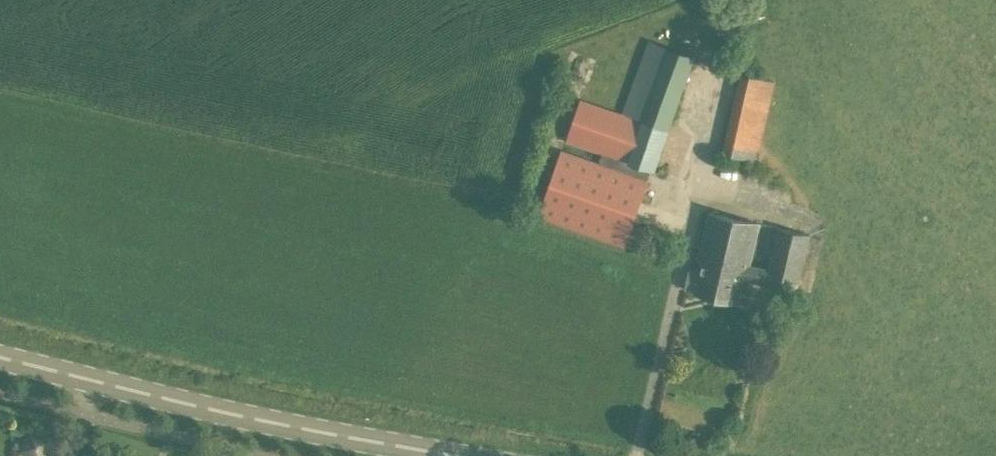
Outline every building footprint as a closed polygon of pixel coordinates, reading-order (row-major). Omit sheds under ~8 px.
[(538,216),(625,247),(648,180),(647,180),(651,170),(654,172),(695,56),(648,39),(622,112),(580,98),(566,142),(603,154),(599,163),(561,149),(538,216)] [(739,73),(721,153),(757,161),(775,81),(739,73)] [(777,227),(767,268),(746,264),(750,264),(759,224),(708,212),(697,260),(701,260),(699,273),(688,270),(684,288),(695,290),(694,293),(737,303),(743,280),(798,291),(810,235),(777,227)]
